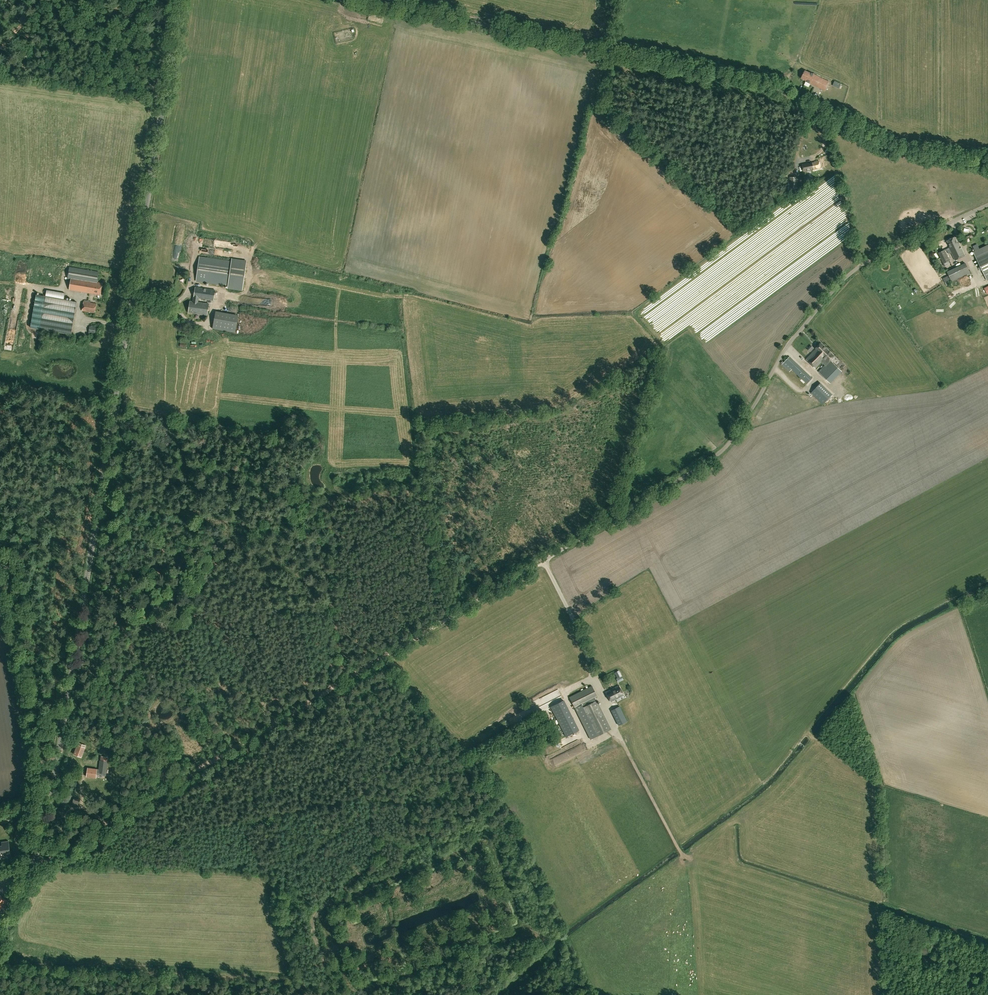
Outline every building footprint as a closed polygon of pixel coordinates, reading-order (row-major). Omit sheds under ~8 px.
[(805,71),(801,78),(806,80),(806,81),(824,91),(829,82),(810,72),(810,73),(805,71)] [(814,170),(813,162),(807,163),(802,164),(803,172),(814,170)] [(950,247),(939,253),(944,264),(950,261),(945,251),(947,251),(949,254),(952,253),(956,261),(965,256),(959,243),(958,244),(955,237),(947,241),(950,247)] [(972,253),(986,282),(987,281),(987,246),(972,253)] [(200,256),(196,281),(229,286),(228,288),(242,290),(246,260),(233,258),(232,261),(200,256)] [(966,263),(948,272),(952,281),(967,274),(967,275),(971,274),(970,272),(966,263)] [(70,267),(67,280),(70,280),(69,290),(100,295),(102,283),(97,282),(99,272),(70,267)] [(198,302),(199,298),(214,300),(215,290),(195,287),(194,297),(193,297),(193,301),(190,301),(188,312),(207,315),(209,304),(198,302)] [(31,327),(71,335),(77,302),(64,299),(65,293),(47,290),(46,296),(36,295),(31,327)] [(95,313),(97,304),(84,302),(82,311),(95,313)] [(215,312),(212,328),(235,332),(238,316),(215,312)] [(0,344),(6,347),(9,342),(4,339),(0,344)] [(831,360),(835,356),(821,343),(816,348),(816,349),(806,359),(816,369),(822,362),(826,365),(819,372),(829,382),(841,370),(831,360)] [(790,372),(792,370),(807,384),(812,378),(790,357),(784,362),(782,365),(790,372)] [(823,404),(832,395),(821,383),(811,393),(823,404)] [(619,671),(615,673),(617,679),(618,683),(623,680),(619,671)] [(624,695),(619,685),(606,692),(611,702),(624,695)] [(591,739),(611,729),(595,698),(597,697),(592,686),(570,697),(591,739)] [(569,710),(564,700),(556,704),(561,714),(569,710)] [(561,714),(556,704),(551,707),(566,737),(579,730),(569,710),(561,714)] [(627,722),(619,707),(611,711),(619,726),(627,722)] [(79,742),(79,745),(78,745),(74,754),(82,757),(85,748),(86,745),(79,742)] [(107,762),(107,761),(107,757),(101,756),(100,761),(99,770),(88,768),(87,777),(96,778),(96,774),(106,775),(107,762)] [(11,856),(9,840),(2,841),(2,845),(0,845),(0,857),(11,856)] [(0,910),(8,901),(0,894),(0,910)]
